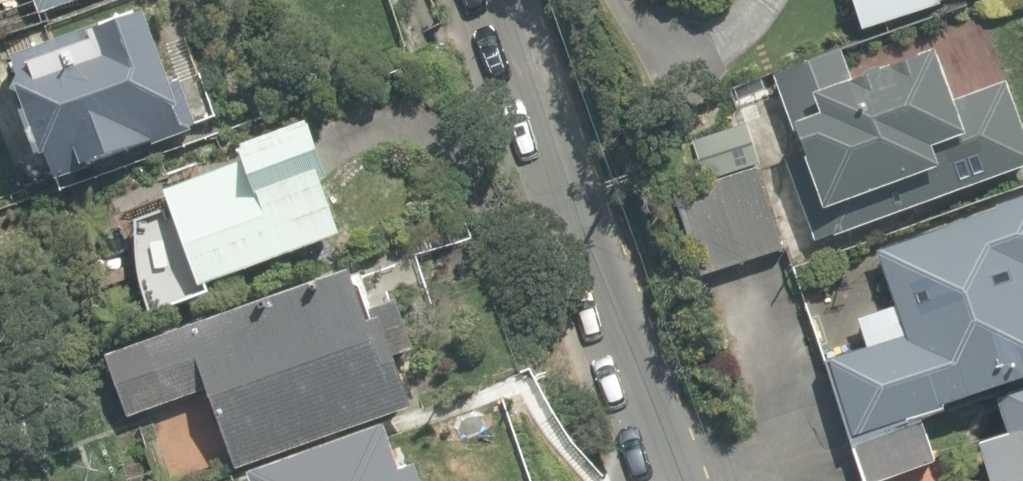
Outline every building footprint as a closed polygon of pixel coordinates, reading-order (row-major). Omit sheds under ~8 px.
[(74,0),(34,0),(40,13),(74,0)] [(860,29),(941,3),(940,0),(850,0),(860,29)] [(41,151),(50,177),(191,128),(175,78),(165,81),(140,11),(5,55),(13,80),(7,83),(22,125),(20,130),(23,141),(28,143),(32,153),(41,151)] [(1022,164),(1022,137),(1002,81),(948,101),(929,48),(850,78),(839,48),(769,73),(798,151),(782,157),(813,241),(1022,164)] [(193,283),(332,232),(308,168),(316,165),(301,124),(231,149),(235,162),(159,190),(193,283)] [(671,193),(698,276),(785,249),(758,166),(671,193)] [(873,250),(893,309),(877,314),(885,340),(822,359),(847,442),(919,416),(941,408),(939,403),(1022,375),(1022,194),(993,204),(994,208),(873,250)] [(233,467),(406,406),(388,356),(411,347),(393,299),(368,308),(357,272),(345,276),(342,268),(102,353),(125,416),(201,390),(233,467)] [(991,395),(1002,431),(974,440),(986,480),(1022,480),(1022,386),(991,395)] [(847,442),(861,480),(878,480),(935,460),(919,416),(847,442)] [(411,461),(395,467),(379,421),(243,471),(247,480),(418,480),(411,461)]
